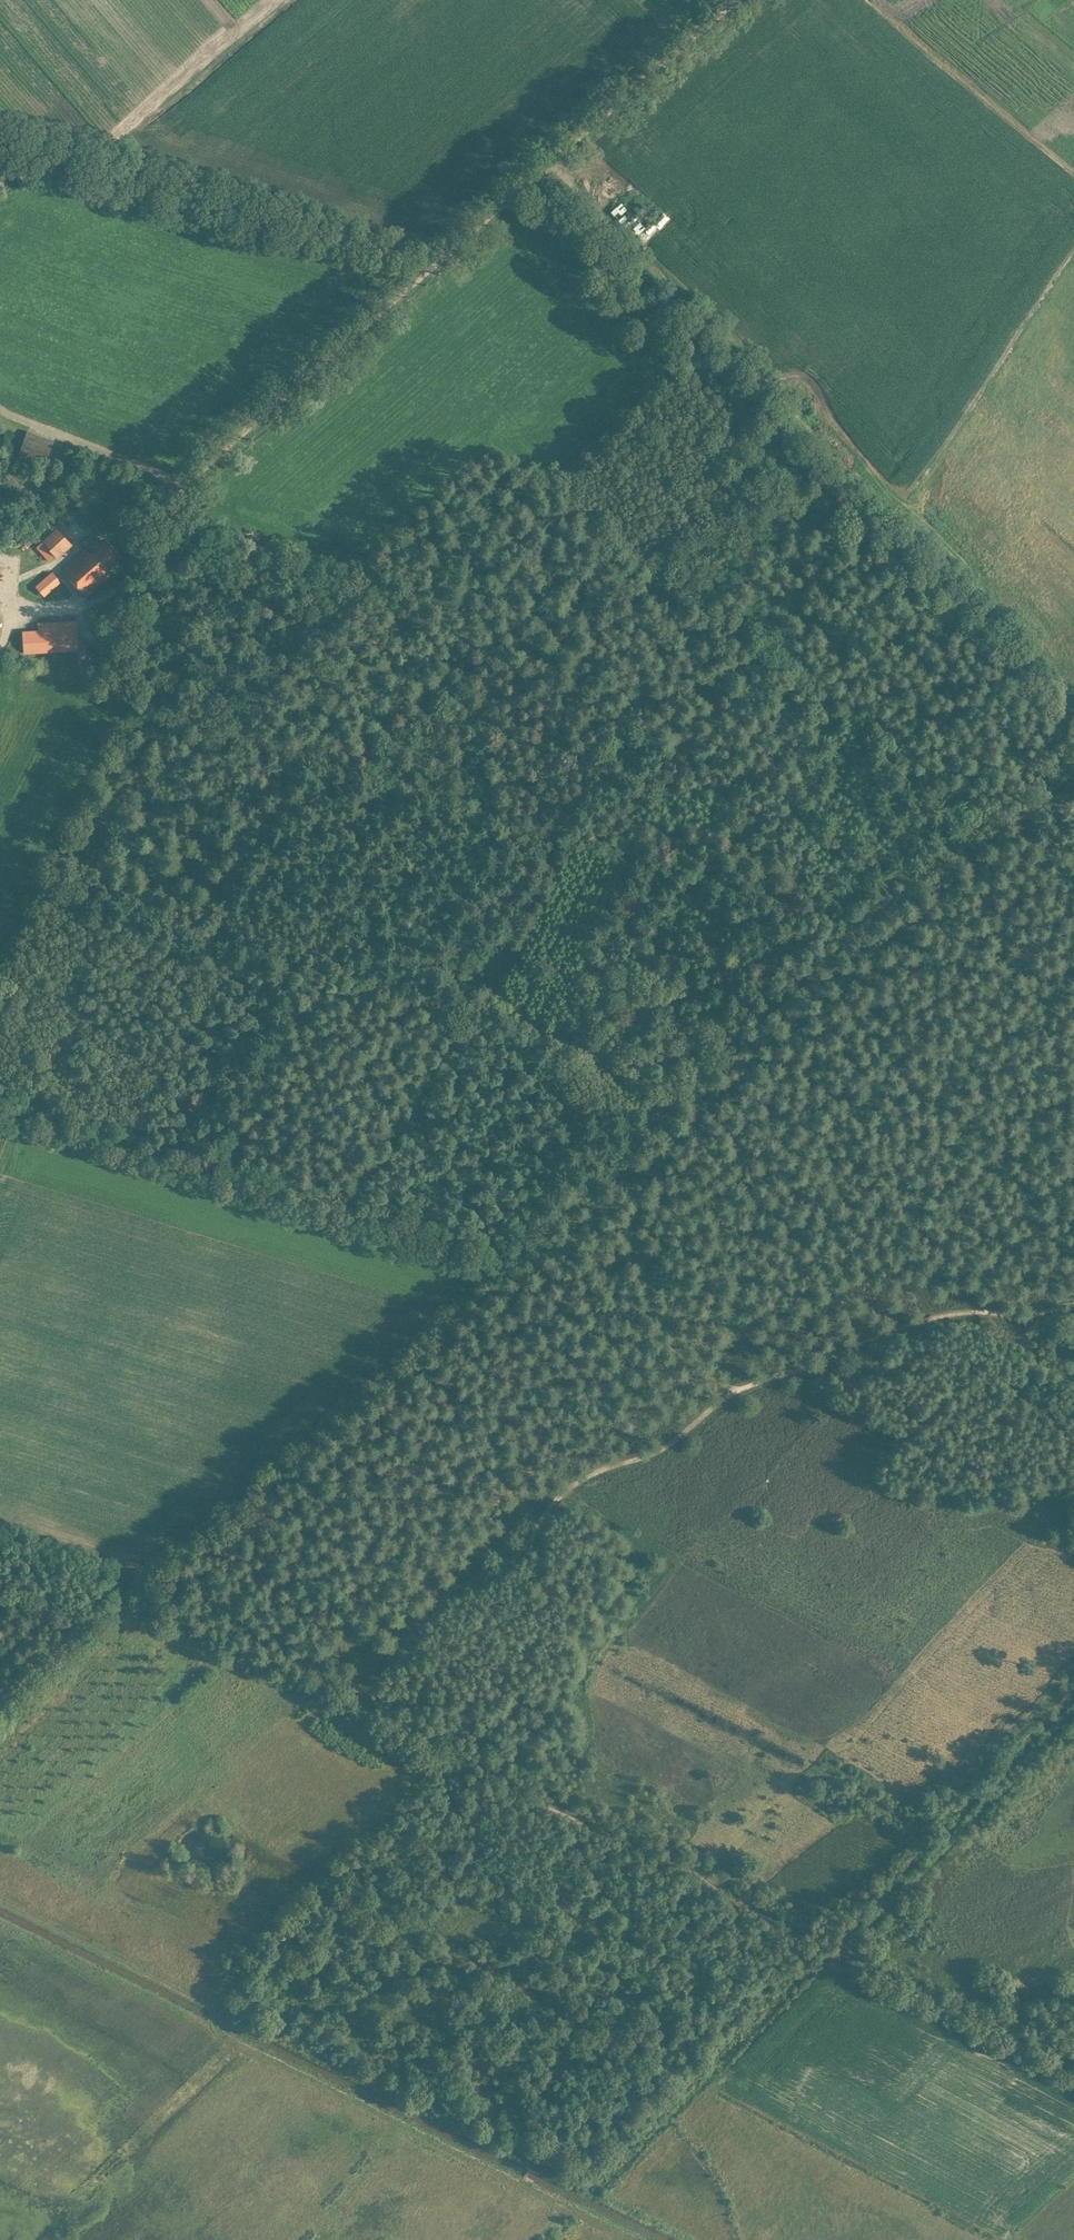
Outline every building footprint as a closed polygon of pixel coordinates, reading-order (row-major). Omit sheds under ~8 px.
[(45,465),(50,451),(54,440),(28,431),(24,441),(19,456),(45,465)] [(50,555),(54,559),(57,556),(61,552),(62,552),(70,544),(58,530),(44,542),(37,548),(47,558),(50,555)] [(70,563),(62,569),(85,596),(101,583),(103,581),(108,587),(115,582),(105,571),(120,558),(105,541),(101,545),(97,540),(93,543),(89,538),(83,542),(90,552),(93,549),(95,551),(90,555),(86,550),(70,563)] [(61,582),(52,572),(36,586),(44,596),(61,582)] [(23,630),(25,654),(80,649),(77,619),(38,623),(38,629),(23,630)] [(529,2176),(538,2179),(541,2172),(532,2169),(529,2176)]
